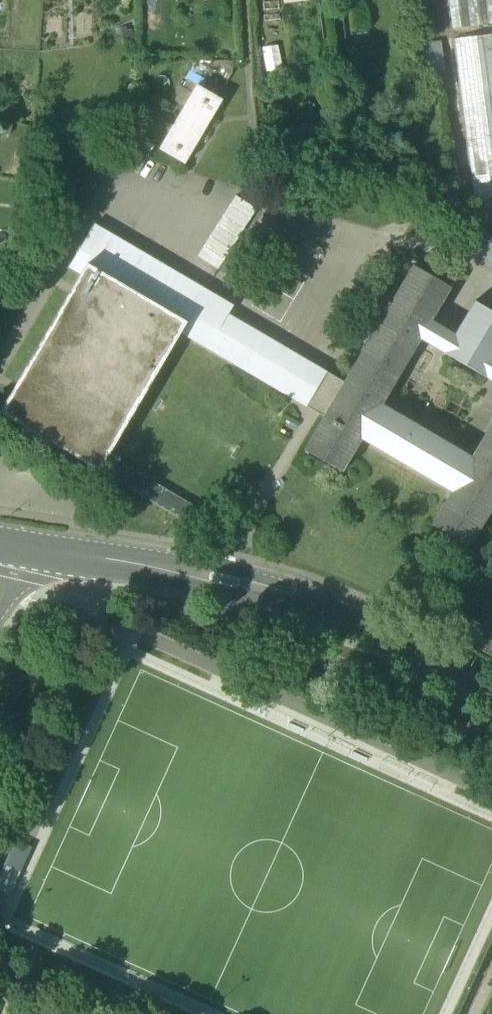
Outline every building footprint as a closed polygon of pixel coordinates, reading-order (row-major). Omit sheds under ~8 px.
[(452,29),(491,24),(491,0),(448,0),(452,29)] [(454,39),(474,203),(491,207),(491,34),(454,39)] [(196,85),(160,149),(185,163),(222,100),(196,85)] [(127,139),(115,160),(138,173),(150,152),(127,139)] [(94,224),(69,266),(81,273),(0,411),(0,414),(98,472),(180,333),(325,416),(344,383),(227,315),(232,306),(94,224)] [(473,227),(461,248),(491,266),(491,238),(473,227)] [(475,301),(455,335),(431,321),(451,287),(414,265),(325,416),(305,450),(342,471),(361,438),(451,491),(432,524),(469,547),(491,508),(491,422),(471,457),(381,404),(421,338),(445,352),(444,354),(485,378),(486,376),(491,380),(491,311),(475,301)] [(179,500),(118,463),(108,479),(170,516),(179,500)] [(218,524),(179,500),(170,516),(208,539),(218,524)]
